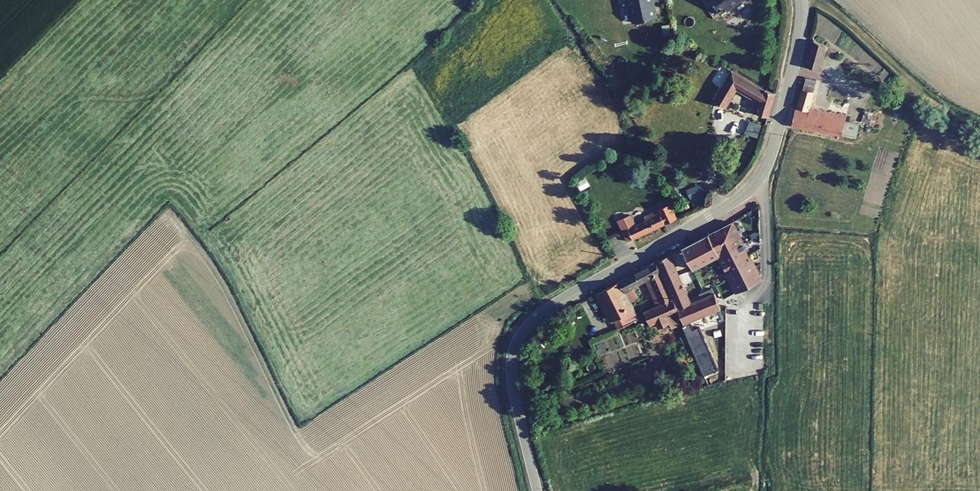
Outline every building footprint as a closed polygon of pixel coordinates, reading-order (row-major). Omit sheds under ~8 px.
[(627,3),(633,30),(656,25),(651,0),(640,0),(627,3)] [(744,5),(741,0),(712,0),(707,3),(719,22),(744,5)] [(665,42),(672,40),(670,31),(663,32),(665,42)] [(829,58),(815,54),(809,80),(822,83),(829,58)] [(279,81),(292,86),(295,77),(282,72),(279,81)] [(716,106),(727,113),(737,96),(759,109),(756,120),(769,126),(775,100),(760,95),(733,79),(716,106)] [(817,100),(804,97),(798,121),(793,120),(789,138),(809,142),(842,148),(846,131),(847,127),(811,120),(817,100)] [(694,187),(686,191),(693,207),(701,203),(694,187)] [(669,210),(657,217),(664,231),(676,224),(669,210)] [(629,222),(621,226),(632,247),(664,231),(657,217),(642,224),(644,228),(635,232),(629,222)] [(621,226),(616,229),(627,250),(632,247),(621,226)] [(733,230),(682,256),(693,277),(720,264),(738,300),(762,287),(733,230)] [(657,268),(675,305),(682,324),(685,333),(711,323),(723,319),(716,301),(693,310),(670,262),(657,268)] [(655,269),(620,287),(629,308),(638,304),(633,294),(646,287),(658,313),(644,319),(650,331),(657,328),(659,334),(682,324),(675,305),(672,306),(655,269)] [(629,308),(620,287),(597,299),(611,326),(615,323),(620,333),(637,325),(629,308)] [(736,380),(711,323),(685,333),(710,391),(736,380)]
